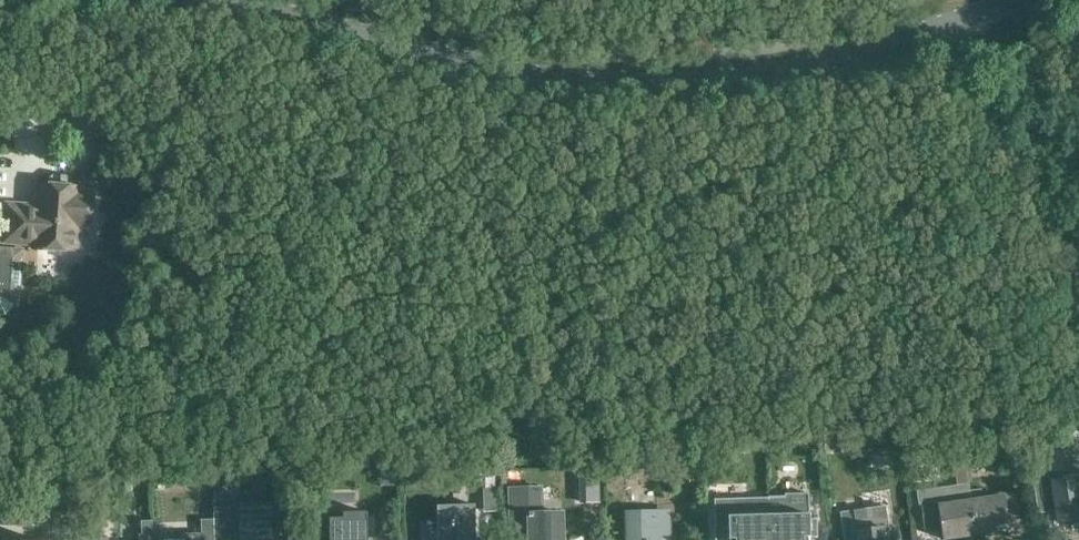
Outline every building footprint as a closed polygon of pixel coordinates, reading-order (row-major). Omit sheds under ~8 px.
[(79,188),(69,187),(64,182),(55,182),(50,186),(40,185),(39,209),(9,207),(7,239),(36,242),(36,248),(74,251),(76,221),(90,222),(93,195),(78,194),(79,188)] [(1,319),(3,318),(6,317),(9,315),(11,312),(13,308),(13,303),(16,303),(20,251),(0,249),(0,319),(1,319)] [(1022,422),(1023,435),(1035,434),(1033,421),(1022,422)] [(1033,482),(1037,514),(1055,511),(1056,521),(1078,518),(1078,475),(1077,475),(1077,474),(1074,474),(1070,450),(1034,455),(1038,482),(1033,482)] [(965,466),(953,468),(955,484),(967,482),(965,466)] [(581,473),(581,504),(601,503),(601,473),(581,473)] [(955,484),(916,490),(918,505),(926,504),(929,527),(941,525),(943,538),(975,534),(969,490),(967,482),(955,484)] [(528,539),(561,539),(561,512),(541,513),(541,486),(509,487),(510,534),(528,534),(528,539)] [(981,488),(969,490),(975,534),(1008,529),(1009,533),(1023,531),(1017,490),(1002,492),(1003,495),(982,498),(981,488)] [(767,496),(767,498),(769,539),(801,539),(801,537),(817,536),(816,518),(808,519),(807,493),(784,493),(784,496),(767,496)] [(715,499),(715,539),(734,538),(734,539),(769,539),(767,498),(715,499)] [(237,503),(238,539),(276,539),(275,503),(237,503)] [(474,505),(436,506),(437,539),(475,539),(474,505)] [(840,513),(842,523),(844,539),(895,539),(893,528),(888,528),(885,506),(840,513)] [(227,507),(212,508),(213,539),(228,539),(227,507)] [(315,538),(315,539),(366,539),(365,512),(328,513),(329,537),(315,538)] [(665,512),(626,513),(626,539),(666,539),(665,512)] [(154,539),(153,520),(142,521),(142,534),(140,534),(140,539),(152,539),(154,539)] [(200,523),(182,523),(183,539),(154,539),(152,539),(200,539),(200,523)]
